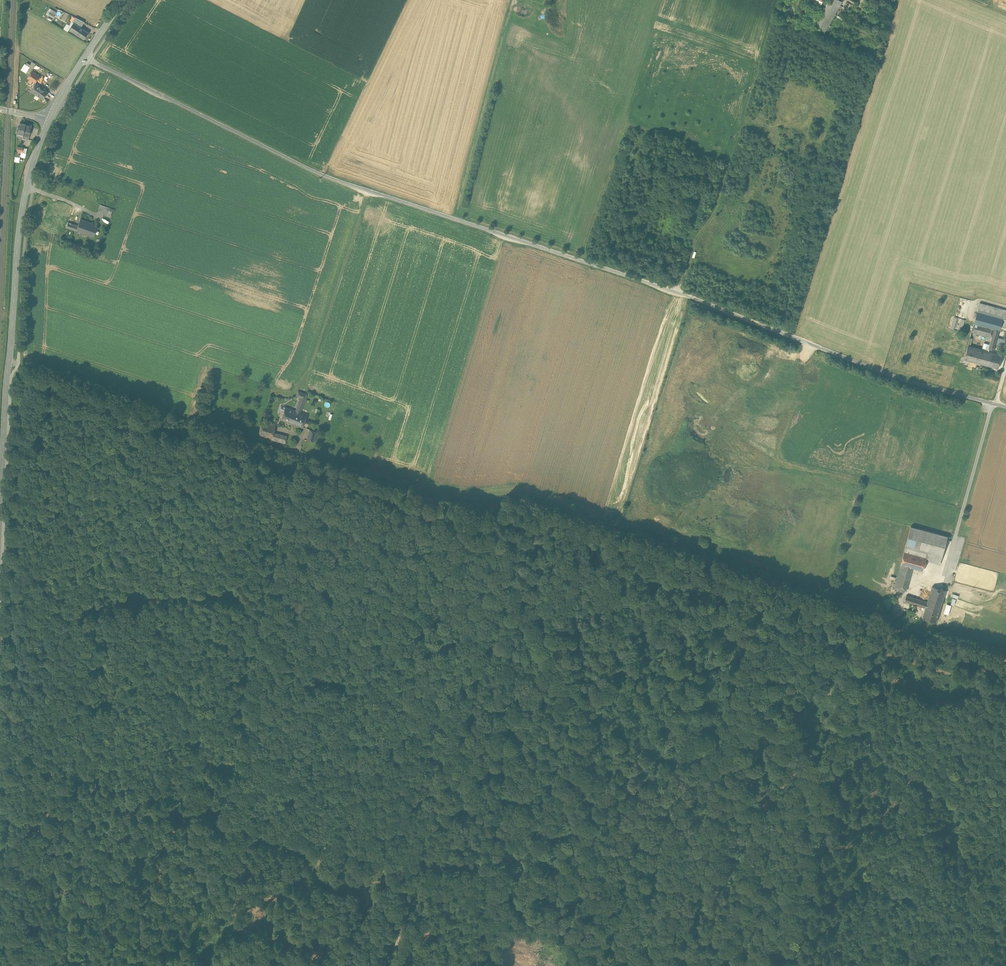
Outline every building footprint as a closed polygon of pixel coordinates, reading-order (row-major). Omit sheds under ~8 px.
[(83,21),(75,17),(72,21),(73,22),(74,22),(80,26),(83,21)] [(80,26),(74,22),(73,22),(69,29),(76,34),(84,39),(88,32),(80,27),(81,27),(80,26)] [(39,76),(32,71),(28,77),(35,82),(39,76)] [(48,91),(36,83),(30,91),(43,99),(48,91)] [(17,135),(23,137),(26,124),(20,122),(19,127),(18,127),(16,132),(17,133),(17,135)] [(31,125),(26,124),(23,137),(22,138),(28,139),(29,135),(29,133),(31,134),(32,129),(30,129),(31,125)] [(25,157),(26,153),(21,152),(19,152),(18,152),(17,151),(15,160),(19,160),(20,156),(25,157)] [(44,219),(56,224),(61,211),(60,210),(63,202),(58,200),(55,208),(49,206),(44,219)] [(101,205),(98,212),(111,217),(113,210),(101,205)] [(56,224),(76,231),(78,225),(68,222),(71,215),(61,211),(56,224)] [(81,218),(78,225),(76,231),(93,238),(98,225),(81,218)] [(980,303),(977,311),(1003,318),(1000,326),(1005,328),(1005,310),(980,303)] [(1003,318),(977,311),(974,323),(994,329),(999,330),(1000,326),(1003,318)] [(994,329),(974,323),(972,332),(991,338),(994,329)] [(991,338),(988,349),(994,350),(999,330),(994,329),(991,338)] [(1005,340),(998,338),(996,344),(1003,346),(1005,340)] [(984,350),(968,345),(965,359),(981,363),(984,350)] [(1002,355),(984,350),(981,363),(998,368),(1002,355)] [(280,420),(303,428),(308,414),(301,412),(307,394),(299,391),(297,397),(300,398),(296,410),(285,407),(280,420)] [(258,435),(272,440),(286,445),(289,438),(274,433),(276,428),(262,423),(258,435)] [(307,438),(315,441),(319,431),(310,428),(307,438)] [(948,536),(911,526),(904,551),(927,557),(926,560),(940,564),(948,536)] [(927,557),(904,551),(901,564),(912,567),(923,570),(926,560),(927,557)] [(902,564),(894,589),(897,589),(897,588),(905,590),(906,590),(912,567),(902,564)] [(927,601),(926,605),(939,609),(946,590),(932,586),(927,601)] [(927,601),(906,595),(904,601),(925,607),(926,605),(927,601)] [(939,609),(926,605),(925,607),(924,611),(922,617),(936,621),(939,609)]
